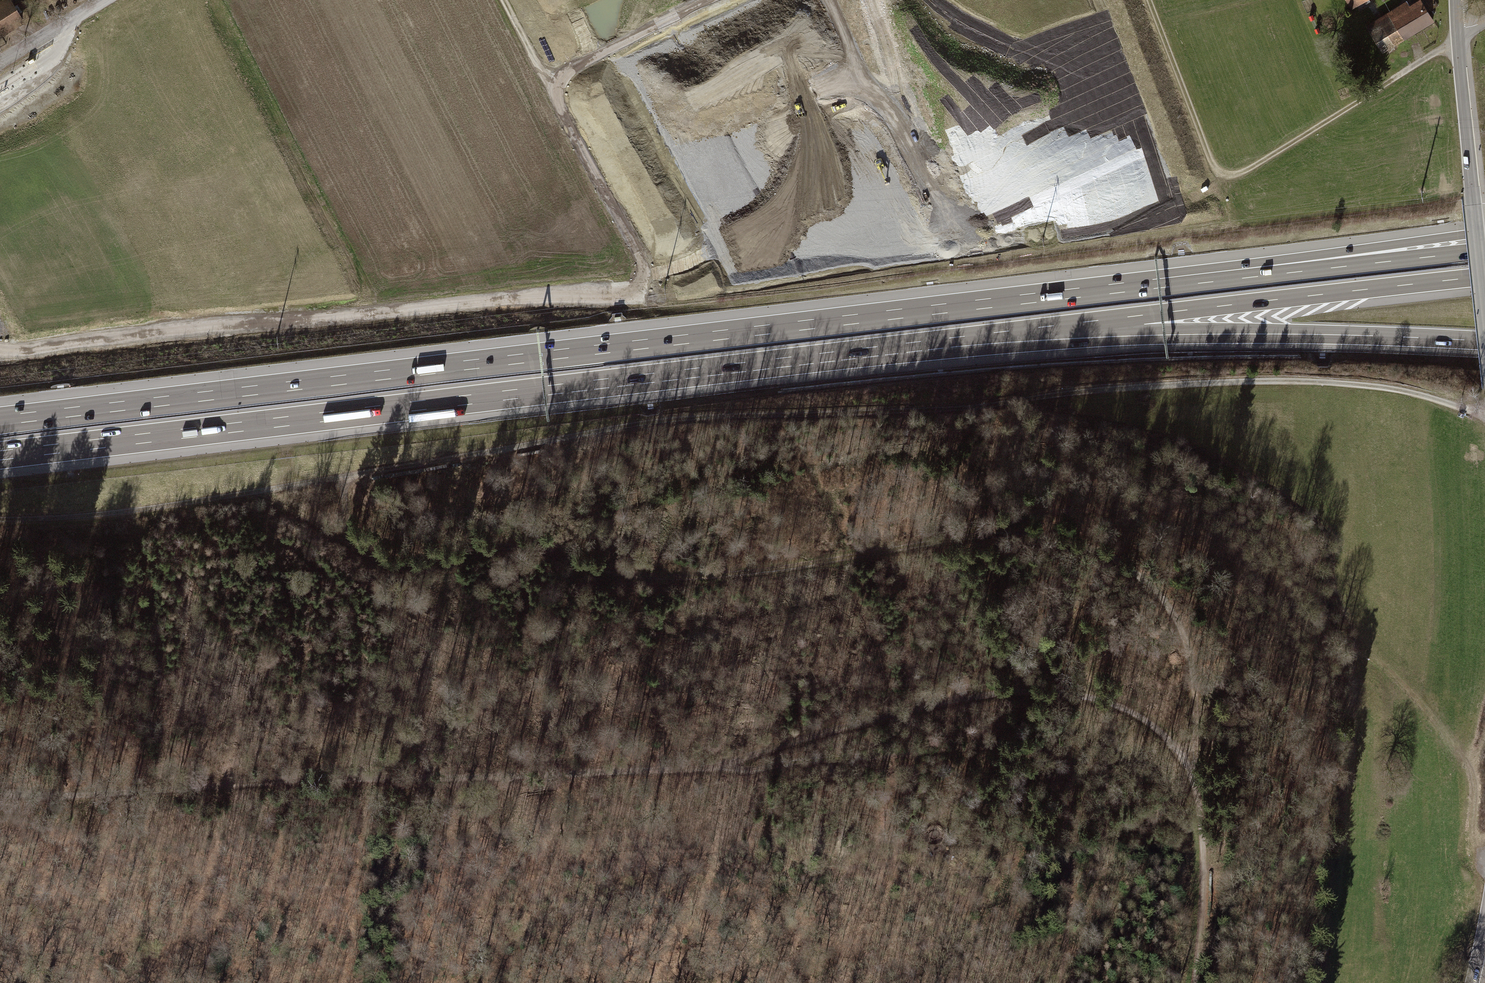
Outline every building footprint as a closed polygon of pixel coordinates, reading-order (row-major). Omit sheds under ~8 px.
[(0,4),(0,33),(21,20),(9,0),(7,0),(0,4)] [(1353,14),(1372,0),(1343,0),(1353,14)] [(1433,0),(1426,0),(1409,10),(1406,5),(1367,28),(1384,57),(1435,26),(1428,14),(1438,8),(1433,0)] [(954,679),(957,690),(970,687),(968,676),(954,679)]
